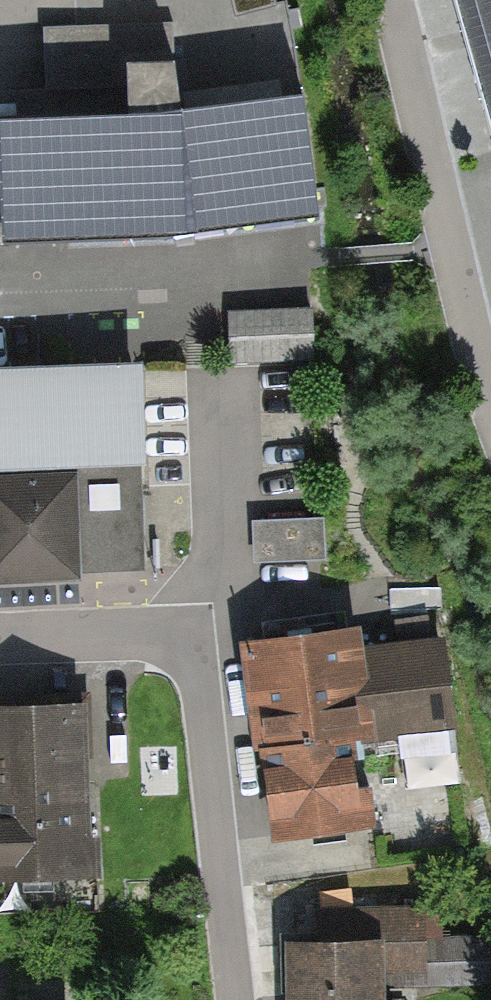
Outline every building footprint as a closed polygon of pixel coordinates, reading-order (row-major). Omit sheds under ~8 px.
[(490,125),(490,0),(457,0),(490,125)] [(319,218),(305,76),(182,94),(173,19),(44,24),(48,97),(0,98),(0,150),(4,244),(168,237),(319,218)] [(230,313),(232,359),(312,356),(311,309),(230,313)] [(0,358),(0,582),(147,578),(143,352),(0,358)] [(319,521),(255,524),(257,559),(321,555),(319,521)] [(348,631),(253,644),(278,835),(374,822),(368,784),(358,786),(351,736),(407,728),(415,781),(454,774),(439,644),(429,645),(427,632),(399,636),(400,648),(353,653),(348,631)] [(0,695),(0,874),(102,872),(101,828),(92,829),(89,694),(0,695)] [(293,943),(293,999),(373,999),(373,986),(490,980),(490,942),(419,942),(418,911),(321,912),(323,942),(293,943)]
